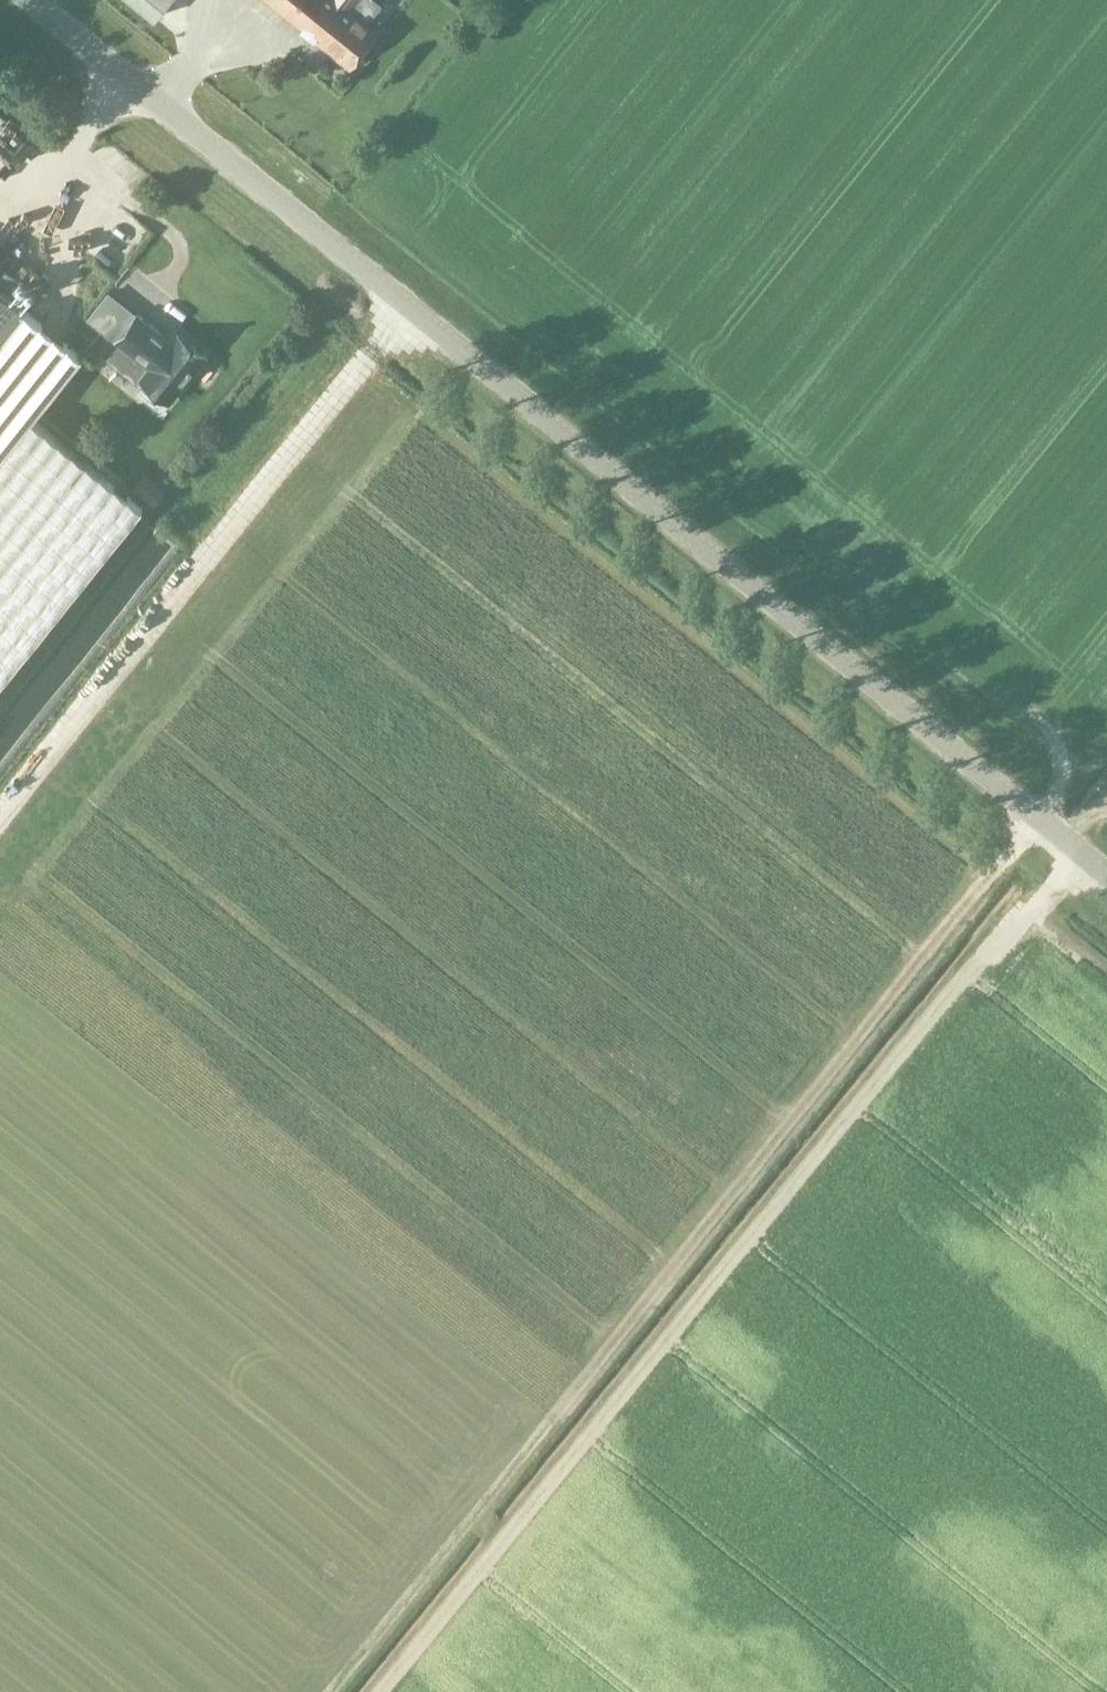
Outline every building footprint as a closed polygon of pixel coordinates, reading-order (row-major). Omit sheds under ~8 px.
[(350,66),(378,32),(355,13),(366,0),(268,0),(350,66)] [(27,275),(12,282),(18,294),(33,287),(27,275)] [(22,310),(0,292),(0,338),(22,310)] [(80,300),(74,310),(94,320),(99,310),(80,300)] [(22,310),(0,337),(0,682),(141,505),(30,416),(79,355),(22,310)] [(139,378),(169,402),(206,356),(176,332),(169,341),(136,314),(115,341),(148,367),(139,378)]
